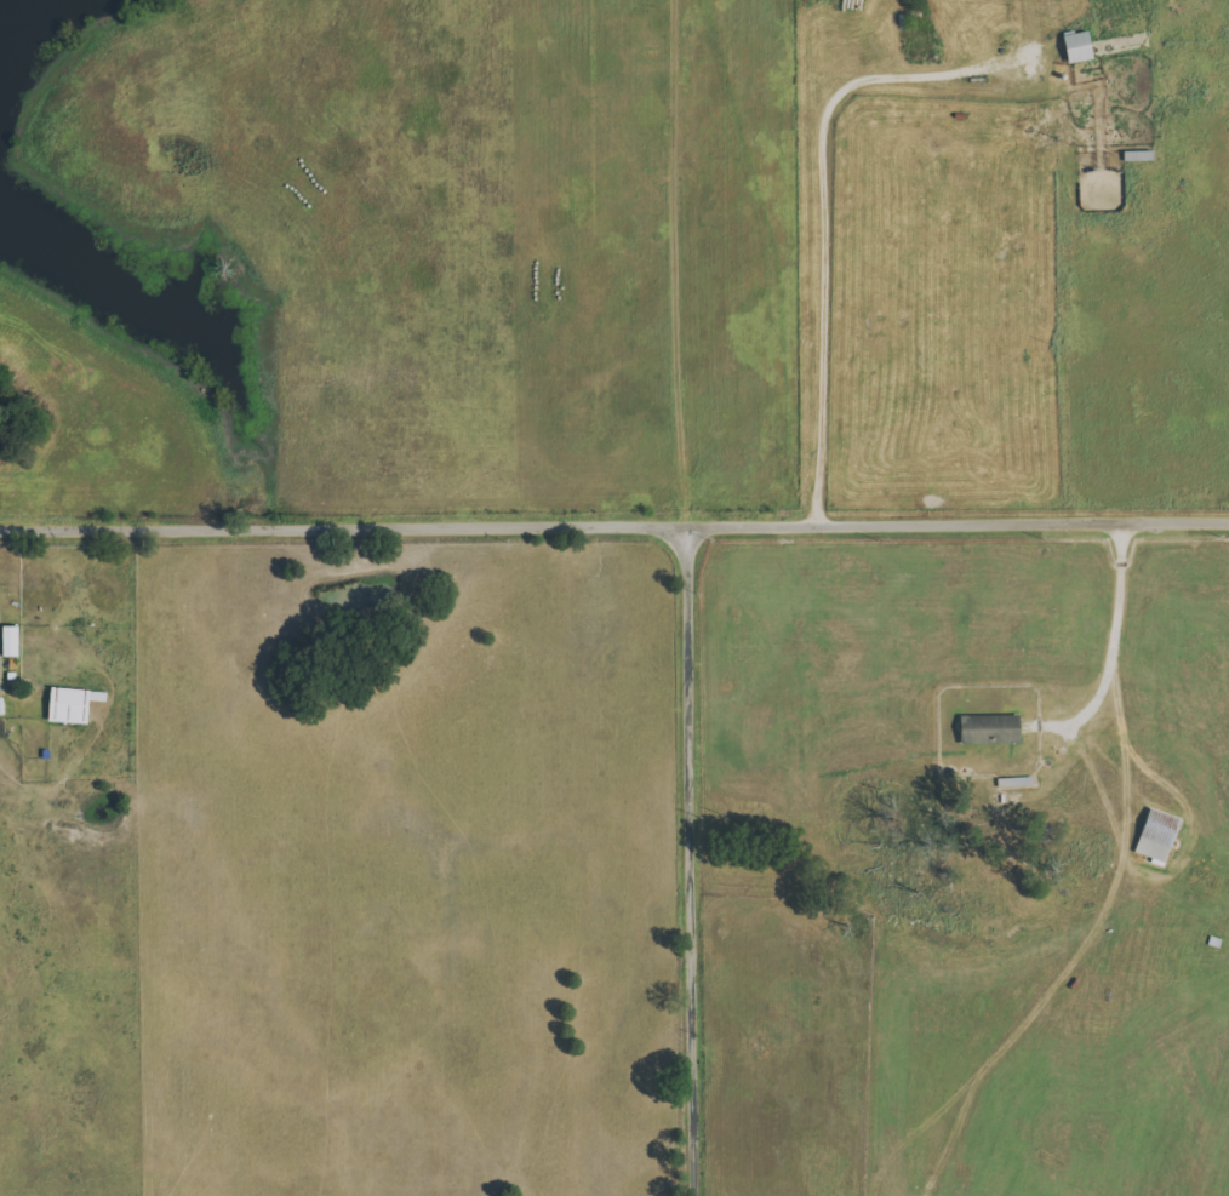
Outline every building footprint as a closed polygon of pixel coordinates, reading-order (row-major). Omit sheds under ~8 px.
[(1075,64),(1101,58),(1094,30),(1068,36),(1075,64)] [(1158,151),(1128,151),(1129,161),(1158,161),(1158,151)] [(24,627),(8,627),(9,656),(25,656),(24,627)] [(54,722),(94,724),(95,702),(111,703),(112,691),(55,689),(54,722)] [(966,745),(1026,744),(1026,715),(966,716),(966,745)]
